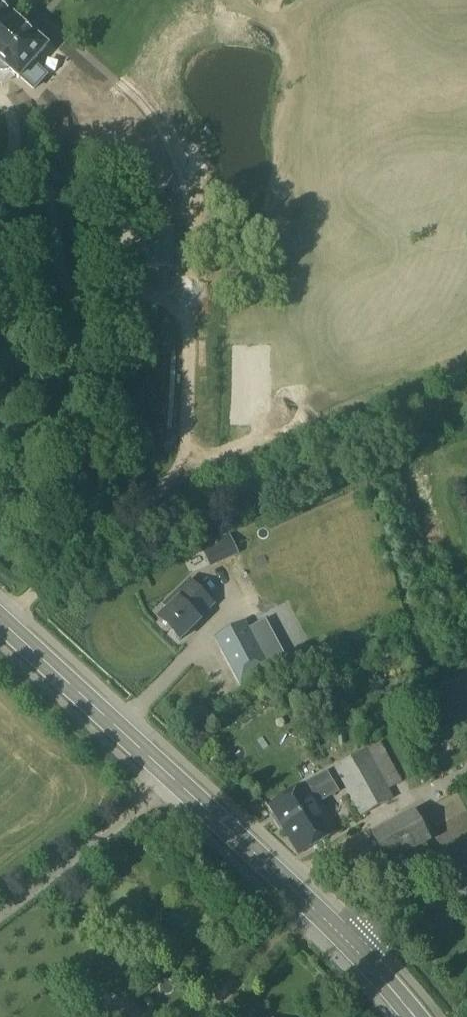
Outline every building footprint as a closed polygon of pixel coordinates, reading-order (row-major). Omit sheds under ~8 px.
[(0,6),(0,64),(19,80),(22,77),(33,87),(44,74),(33,65),(47,48),(0,6)] [(194,586),(158,620),(180,643),(201,622),(199,620),(213,606),(194,586)] [(243,625),(214,640),(239,686),(268,671),(243,625)] [(434,724),(466,710),(466,663),(417,685),(434,724)] [(367,752),(334,769),(360,818),(394,800),(367,752)] [(327,774),(269,808),(297,857),(339,833),(326,809),(324,810),(320,805),(338,794),(327,774)] [(413,813),(368,837),(383,869),(410,855),(413,862),(429,854),(425,847),(429,845),(419,827),(413,813)] [(106,1016),(142,1016),(128,1000),(106,1016)]
